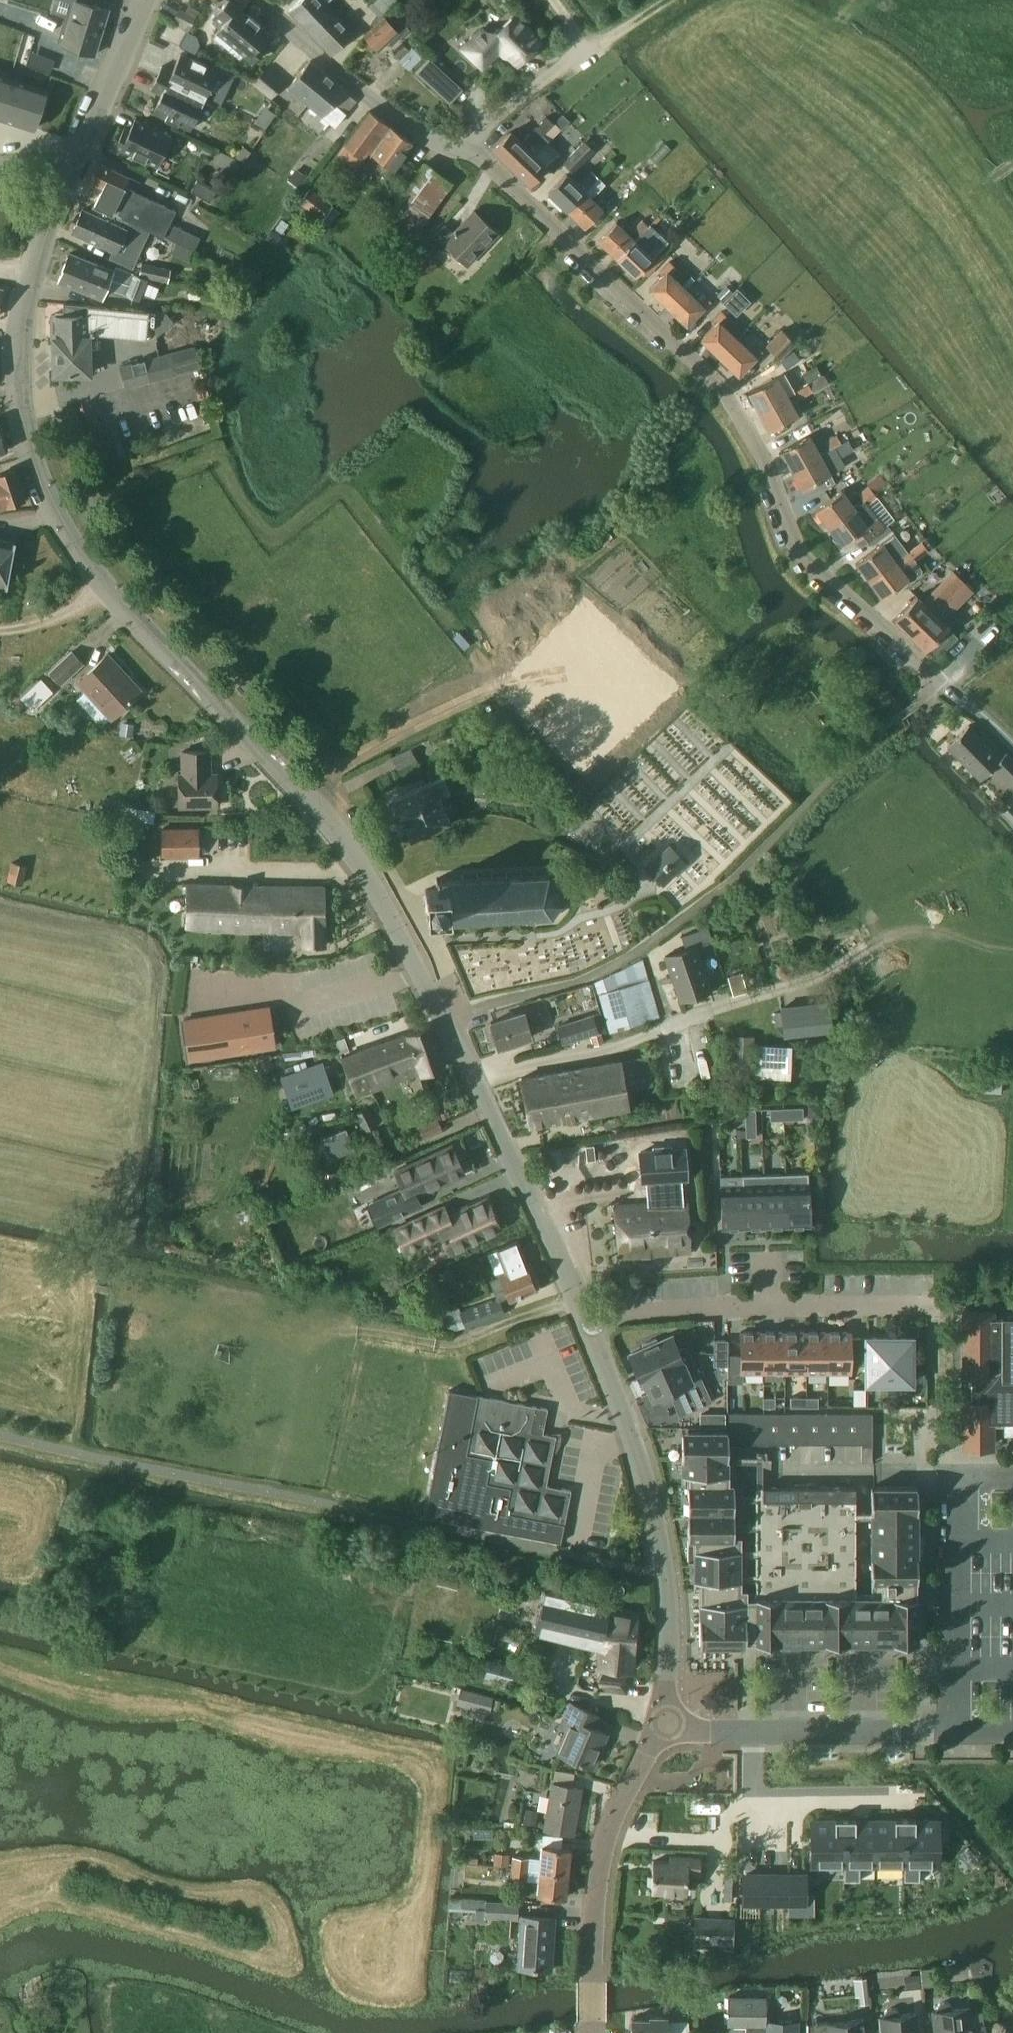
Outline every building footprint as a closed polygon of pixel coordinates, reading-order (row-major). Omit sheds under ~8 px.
[(54,0),(13,0),(11,5),(49,16),(54,0)] [(223,5),(213,18),(222,25),(216,32),(253,62),(265,46),(261,43),(269,33),(229,0),(227,0),(223,5)] [(289,10),(331,55),(354,33),(322,0),(299,0),(289,10)] [(394,0),(373,0),(369,3),(379,14),(394,0)] [(74,1),(61,44),(95,54),(107,11),(74,1)] [(179,9),(172,22),(188,33),(196,18),(179,9)] [(365,36),(366,37),(378,49),(387,40),(391,45),(409,29),(392,11),(384,18),(365,36)] [(492,37),(482,28),(463,48),(482,68),(501,48),(517,64),(541,39),(514,13),(492,37)] [(163,42),(166,36),(159,33),(156,39),(163,42)] [(391,51),(399,59),(409,50),(402,42),(391,51)] [(161,66),(156,78),(204,100),(204,99),(215,104),(228,76),(215,70),(180,54),(172,71),(161,66)] [(414,72),(449,104),(462,89),(427,57),(414,72)] [(310,61),(288,87),(292,90),(290,92),(296,98),(299,95),(305,101),(326,75),(310,61)] [(283,83),(265,67),(252,82),(270,99),(283,83)] [(47,91),(0,75),(0,118),(35,129),(47,91)] [(326,75),(305,101),(308,103),(322,114),(335,126),(338,122),(345,114),(331,103),(343,89),(326,75)] [(156,78),(151,89),(161,94),(153,111),(190,129),(204,100),(156,78)] [(343,89),(331,103),(345,114),(356,101),(343,89)] [(359,154),(362,151),(364,148),(371,153),(393,168),(412,143),(369,111),(345,144),(359,154)] [(493,150),(510,167),(542,135),(553,123),(546,116),(521,142),(510,132),(493,150)] [(157,166),(171,137),(134,119),(129,130),(124,128),(115,146),(157,166)] [(528,149),(510,167),(528,184),(546,166),(534,154),(548,140),(542,135),(528,149)] [(573,173),(594,151),(584,142),(563,163),(573,173)] [(250,150),(244,146),(236,158),(243,162),(250,150)] [(390,235),(410,254),(413,258),(430,236),(420,228),(452,183),(424,162),(391,208),(403,217),(390,235)] [(95,204),(111,212),(110,213),(148,230),(163,237),(194,251),(200,238),(169,223),(175,211),(123,187),(127,177),(99,164),(90,181),(103,187),(95,204)] [(298,188),(307,177),(297,169),(288,181),(298,188)] [(548,192),(566,209),(566,210),(597,177),(591,171),(582,180),(583,180),(578,186),(566,174),(548,192)] [(602,209),(591,198),(596,193),(604,184),(597,177),(566,210),(584,227),(602,209)] [(192,191),(209,201),(214,192),(197,182),(192,191)] [(331,205),(330,206),(309,189),(300,201),(322,218),(321,219),(319,222),(320,223),(326,228),(325,228),(327,229),(340,212),(331,205)] [(148,230),(110,213),(94,205),(92,205),(88,212),(82,209),(72,232),(101,245),(101,244),(115,251),(113,257),(133,266),(148,230)] [(473,211),(453,232),(444,224),(424,246),(432,254),(443,242),(467,265),(498,234),(473,211)] [(642,220),(633,228),(639,234),(648,225),(642,220)] [(616,223),(599,241),(616,258),(634,240),(616,223)] [(634,240),(616,258),(634,275),(652,257),(667,241),(650,223),(648,225),(639,234),(634,240)] [(270,230),(265,239),(275,244),(280,235),(270,230)] [(105,289),(105,288),(112,270),(69,253),(58,281),(101,298),(105,289)] [(649,289),(668,307),(685,289),(670,274),(677,268),(669,260),(658,271),(662,275),(649,289)] [(139,276),(142,277),(168,283),(171,270),(141,263),(139,276)] [(142,277),(139,276),(134,274),(114,266),(112,270),(105,288),(105,289),(126,296),(139,301),(147,280),(142,277)] [(701,274),(696,279),(700,283),(705,278),(701,274)] [(726,286),(717,295),(723,300),(731,291),(726,286)] [(685,289),(668,307),(686,325),(700,311),(703,315),(714,304),(706,296),(700,302),(685,289)] [(736,289),(723,303),(731,311),(745,297),(736,289)] [(50,315),(52,339),(53,353),(54,374),(89,374),(89,346),(96,346),(96,333),(146,337),(148,312),(63,304),(63,315),(50,315)] [(719,357),(737,339),(723,325),(729,318),(721,310),(710,322),(714,325),(700,339),(719,357)] [(766,346),(779,359),(780,360),(795,343),(781,330),(766,346)] [(752,353),(737,339),(719,357),(738,375),(751,362),(755,365),(766,354),(758,346),(752,353)] [(194,346),(119,366),(125,389),(201,369),(194,346)] [(786,368),(799,358),(793,351),(780,360),(786,368)] [(808,384),(796,391),(801,399),(812,392),(829,384),(824,375),(821,377),(808,384)] [(759,412),(787,396),(776,377),(748,392),(759,412)] [(792,384),(796,391),(808,384),(804,377),(792,384)] [(798,415),(787,396),(759,412),(769,431),(798,415)] [(809,435),(780,451),(791,470),(820,454),(813,442),(809,435)] [(837,436),(825,442),(829,450),(834,447),(841,443),(837,436)] [(820,454),(791,470),(802,489),(831,473),(845,465),(840,456),(853,449),(848,440),(841,443),(834,447),(829,450),(820,455),(820,454)] [(25,500),(14,469),(0,474),(0,508),(25,500)] [(864,500),(873,493),(868,486),(858,494),(863,500),(863,501),(864,500)] [(854,507),(841,490),(815,509),(828,527),(854,507)] [(873,493),(864,500),(868,505),(878,498),(873,493)] [(854,507),(828,527),(841,544),(853,536),(859,545),(884,526),(869,507),(868,505),(864,500),(863,501),(863,500),(854,507)] [(894,533),(856,563),(869,580),(895,560),(903,554),(907,550),(894,533)] [(6,585),(14,542),(0,539),(0,584),(6,585)] [(895,560),(869,580),(882,598),(907,578),(910,581),(921,573),(922,569),(915,560),(928,550),(928,549),(921,540),(914,546),(914,545),(907,550),(903,554),(895,561),(895,560)] [(894,619),(909,634),(961,580),(952,571),(922,601),(916,595),(894,619)] [(961,580),(909,634),(925,650),(953,621),(955,618),(955,615),(955,612),(952,608),(970,589),(961,580)] [(60,686),(84,664),(71,649),(47,671),(60,686)] [(110,718),(141,690),(107,654),(77,682),(110,718)] [(42,701),(30,688),(20,698),(29,707),(32,711),(42,701)] [(119,735),(132,737),(134,724),(121,722),(119,735)] [(979,780),(993,767),(1012,787),(1012,786),(1012,760),(1005,752),(1000,758),(968,725),(946,746),(979,780)] [(739,848),(787,797),(731,744),(683,796),(711,822),(711,823),(739,848)] [(397,769),(416,759),(411,748),(391,758),(397,769)] [(208,751),(182,752),(182,776),(177,776),(177,807),(216,807),(216,775),(208,775),(208,751)] [(444,777),(432,782),(431,781),(393,798),(411,838),(449,822),(439,798),(450,794),(444,777)] [(1002,813),(1010,822),(1012,825),(1012,803),(1002,813)] [(123,813),(122,820),(153,825),(154,819),(123,813)] [(160,829),(160,858),(196,858),(196,829),(160,829)] [(663,883),(685,863),(669,846),(648,867),(663,883)] [(12,862),(8,881),(23,885),(27,865),(12,862)] [(425,891),(425,896),(426,914),(440,913),(440,921),(550,914),(560,903),(558,886),(547,875),(437,882),(438,889),(426,890),(425,891)] [(185,930),(255,931),(256,910),(272,910),(272,898),(256,898),(257,884),(186,882),(185,930)] [(256,910),(255,931),(301,932),(301,945),(323,945),(325,885),(257,884),(256,898),(272,898),(272,910),(256,910)] [(709,927),(685,935),(682,936),(687,949),(666,956),(681,1001),(712,990),(697,947),(714,941),(709,927)] [(742,973),(728,977),(733,995),(733,996),(747,992),(747,991),(742,973)] [(609,1032),(660,1018),(648,979),(598,993),(609,1032)] [(774,1032),(821,1031),(820,1002),(773,1003),(774,1032)] [(542,1018),(538,1004),(520,1009),(521,1012),(490,1022),(498,1047),(531,1037),(527,1023),(542,1018)] [(182,1021),(188,1059),(275,1046),(269,1008),(182,1021)] [(592,1016),(558,1027),(563,1042),(597,1031),(592,1016)] [(357,1096),(444,1066),(430,1025),(404,1034),(342,1056),(357,1096)] [(594,1046),(605,1043),(601,1032),(591,1035),(594,1046)] [(732,1036),(731,1077),(753,1078),(754,1037),(732,1036)] [(255,1062),(261,1073),(275,1065),(269,1054),(255,1062)] [(629,1108),(625,1090),(653,1085),(649,1056),(620,1061),(620,1060),(548,1073),(556,1121),(629,1108)] [(322,1063),(296,1073),(281,1078),(292,1109),(334,1094),(322,1063)] [(556,1121),(548,1073),(520,1078),(529,1126),(556,1121)] [(377,1125),(369,1107),(355,1114),(363,1132),(377,1125)] [(803,1107),(786,1108),(787,1118),(803,1117),(803,1107)] [(787,1118),(786,1108),(770,1108),(770,1119),(787,1118)] [(745,1109),(745,1123),(756,1123),(755,1109),(745,1109)] [(422,1138),(442,1129),(437,1118),(417,1127),(422,1138)] [(756,1123),(745,1123),(746,1138),(756,1137),(756,1123)] [(345,1129),(320,1139),(329,1161),(354,1151),(345,1129)] [(367,1203),(377,1225),(377,1226),(421,1206),(416,1195),(465,1173),(452,1144),(395,1170),(402,1188),(373,1201),(367,1203)] [(670,1177),(672,1191),(681,1189),(680,1177),(685,1177),(684,1155),(631,1158),(632,1179),(670,1177)] [(320,1187),(339,1185),(338,1172),(318,1174),(320,1187)] [(788,1226),(810,1225),(808,1173),(786,1174),(788,1226)] [(766,1227),(788,1226),(786,1174),(764,1175),(766,1227)] [(742,1176),(742,1186),(744,1228),(766,1227),(764,1175),(742,1176)] [(744,1228),(742,1186),(720,1187),(722,1229),(744,1228)] [(394,1227),(400,1242),(405,1253),(441,1237),(448,1252),(501,1228),(487,1198),(449,1215),(444,1205),(394,1227)] [(691,1253),(687,1201),(614,1206),(617,1258),(691,1253)] [(498,1274),(488,1278),(497,1299),(498,1301),(500,1300),(508,1297),(509,1299),(536,1288),(537,1288),(540,1287),(534,1272),(531,1273),(528,1265),(518,1240),(496,1249),(505,1270),(505,1271),(498,1274)] [(497,1299),(460,1312),(465,1326),(466,1327),(504,1314),(504,1312),(500,1300),(498,1301),(497,1299)] [(1001,1316),(1001,1319),(994,1319),(994,1311),(963,1311),(963,1379),(971,1379),(971,1401),(963,1401),(963,1444),(994,1444),(994,1422),(1012,1422),(1012,1316),(1001,1316)] [(763,1372),(762,1332),(740,1332),(740,1356),(728,1356),(728,1365),(728,1382),(740,1382),(740,1372),(758,1372),(763,1372)] [(784,1372),(785,1332),(762,1332),(763,1372),(781,1372),(784,1372)] [(806,1372),(806,1332),(785,1332),(784,1372),(804,1372),(806,1372)] [(828,1372),(827,1332),(806,1332),(806,1372),(827,1372),(828,1372)] [(862,1364),(862,1338),(850,1338),(850,1332),(827,1332),(828,1372),(850,1372),(850,1364),(862,1364)] [(629,1355),(639,1378),(690,1355),(687,1346),(679,1350),(672,1335),(657,1342),(655,1338),(642,1344),(643,1348),(629,1355)] [(867,1338),(867,1382),(912,1382),(911,1338),(867,1338)] [(714,1365),(728,1365),(728,1356),(727,1356),(727,1340),(714,1340),(714,1365)] [(690,1355),(639,1378),(645,1390),(649,1388),(653,1398),(678,1388),(688,1412),(711,1401),(690,1355)] [(866,1406),(866,1387),(853,1388),(853,1406),(866,1406)] [(525,1404),(476,1395),(449,1390),(425,1516),(560,1542),(570,1490),(545,1485),(553,1445),(555,1436),(542,1433),(546,1408),(525,1404)] [(763,1397),(763,1407),(775,1407),(775,1397),(763,1397)] [(790,1407),(804,1407),(804,1397),(790,1397),(790,1407)] [(818,1397),(804,1397),(804,1407),(818,1407),(818,1397)] [(726,1411),(718,1412),(718,1426),(726,1425),(726,1411)] [(700,1645),(711,1645),(745,1645),(745,1639),(750,1639),(755,1639),(755,1643),(917,1643),(917,1597),(915,1597),(915,1589),(915,1580),(917,1580),(917,1487),(871,1487),(871,1597),(877,1597),(877,1603),(855,1603),(855,1487),(755,1488),(755,1600),(746,1600),(746,1590),(740,1590),(739,1537),(733,1537),(733,1484),(727,1484),(727,1444),(861,1444),(861,1462),(872,1462),(872,1444),(872,1413),(727,1413),(727,1431),(682,1431),(681,1474),(688,1474),(688,1561),(694,1561),(694,1580),(700,1580),(700,1590),(694,1590),(694,1591),(700,1591),(700,1645)] [(536,1631),(599,1648),(608,1606),(545,1592),(536,1631)] [(608,1606),(599,1648),(597,1667),(632,1670),(637,1613),(608,1606)] [(484,1678),(512,1686),(517,1669),(489,1660),(484,1678)] [(602,1688),(625,1691),(627,1676),(604,1673),(602,1688)] [(475,1692),(471,1708),(473,1708),(487,1712),(491,1697),(478,1693),(475,1692)] [(590,1767),(606,1733),(590,1726),(595,1714),(568,1702),(557,1727),(567,1731),(557,1752),(590,1767)] [(567,1785),(570,1773),(549,1767),(546,1779),(567,1785)] [(551,1783),(543,1829),(573,1834),(581,1788),(551,1783)] [(536,1824),(538,1811),(525,1809),(523,1822),(536,1824)] [(843,1817),(814,1818),(814,1865),(843,1865),(843,1817)] [(876,1817),(843,1817),(843,1865),(844,1880),(876,1880),(876,1864),(876,1817)] [(905,1817),(876,1817),(876,1864),(906,1864),(905,1817)] [(936,1817),(905,1817),(906,1864),(906,1880),(937,1880),(936,1817)] [(567,1872),(570,1848),(541,1845),(540,1859),(512,1856),(511,1867),(528,1869),(567,1872)] [(494,1853),(493,1865),(508,1866),(509,1854),(494,1853)] [(699,1857),(668,1856),(668,1860),(653,1859),(651,1891),(685,1893),(687,1872),(698,1873),(699,1857)] [(528,1869),(511,1867),(510,1878),(538,1881),(536,1894),(565,1897),(567,1872),(528,1869)] [(762,1875),(747,1874),(746,1902),(761,1902),(762,1875)] [(776,1875),(762,1875),(761,1902),(776,1903),(776,1875)] [(776,1875),(776,1903),(787,1903),(788,1875),(776,1875)] [(802,1875),(788,1875),(787,1903),(801,1903),(802,1875)] [(474,1922),(484,1922),(484,1918),(518,1920),(519,1903),(486,1901),(450,1899),(449,1915),(462,1916),(462,1911),(475,1912),(474,1922)] [(554,1918),(549,1918),(521,1916),(518,1968),(550,1971),(552,1950),(554,1919),(554,1918)] [(703,1916),(702,1947),(728,1947),(729,1917),(703,1916)] [(920,1987),(919,1975),(904,1976),(906,1989),(920,1987)] [(929,1975),(922,1975),(922,1986),(930,1985),(929,1975)] [(868,1995),(859,1996),(860,2004),(869,2004),(868,1995)] [(764,1998),(728,1997),(728,2025),(747,2025),(747,2032),(799,2032),(799,2020),(763,2020),(764,1998)] [(932,2011),(935,2032),(985,2032),(984,2024),(971,2025),(969,2007),(952,2009),(951,2005),(947,2002),(943,2002),(939,2003),(937,2007),(936,2011),(932,2011)] [(881,2032),(919,2032),(916,2013),(900,2015),(898,2011),(895,2009),(891,2008),(887,2009),(884,2013),(884,2017),(880,2017),(881,2032)] [(631,2032),(666,2032),(666,2017),(649,2016),(649,2019),(631,2018),(631,2032)] [(806,2032),(865,2032),(864,2019),(828,2023),(828,2021),(806,2024),(806,2032)]
